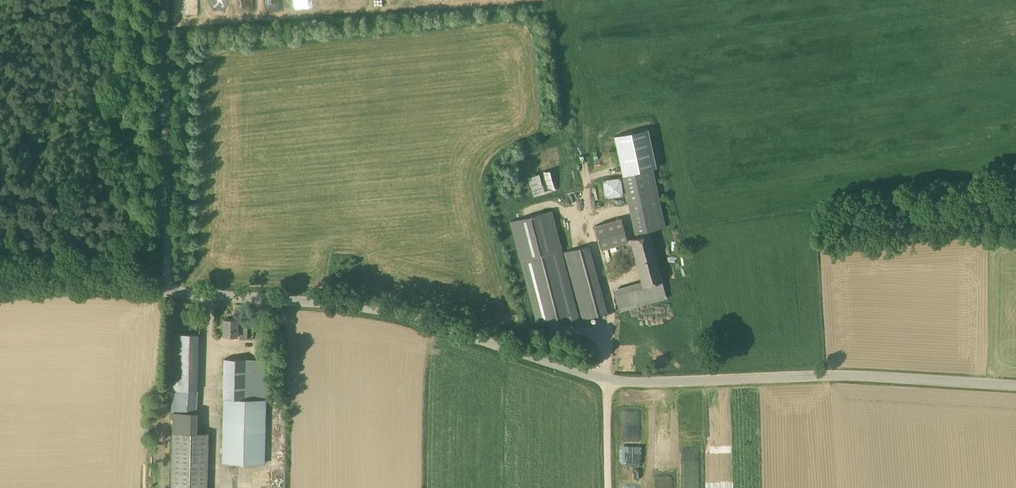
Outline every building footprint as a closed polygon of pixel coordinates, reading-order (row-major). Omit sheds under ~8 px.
[(646,129),(613,136),(622,175),(653,169),(655,168),(646,129)] [(534,197),(556,189),(548,168),(526,176),(534,197)] [(653,169),(622,175),(635,232),(665,226),(653,169)] [(603,196),(621,195),(620,177),(602,178),(603,196)] [(552,210),(510,221),(520,260),(562,249),(552,210)] [(598,248),(625,243),(620,217),(593,223),(598,248)] [(662,281),(650,233),(631,238),(642,281),(613,290),(618,311),(667,297),(666,295),(662,281)] [(589,245),(564,252),(583,319),(606,313),(589,245)] [(561,250),(521,260),(537,323),(565,315),(567,323),(579,320),(561,250)] [(247,328),(237,327),(237,320),(224,319),(223,335),(240,336),(239,339),(247,339),(247,328)] [(175,334),(172,411),(171,487),(206,487),(207,433),(197,433),(197,412),(195,412),(196,391),(197,335),(175,334)] [(272,360),(244,359),(224,359),(222,399),(223,399),(222,463),(264,464),(266,399),(271,399),(272,360)]
